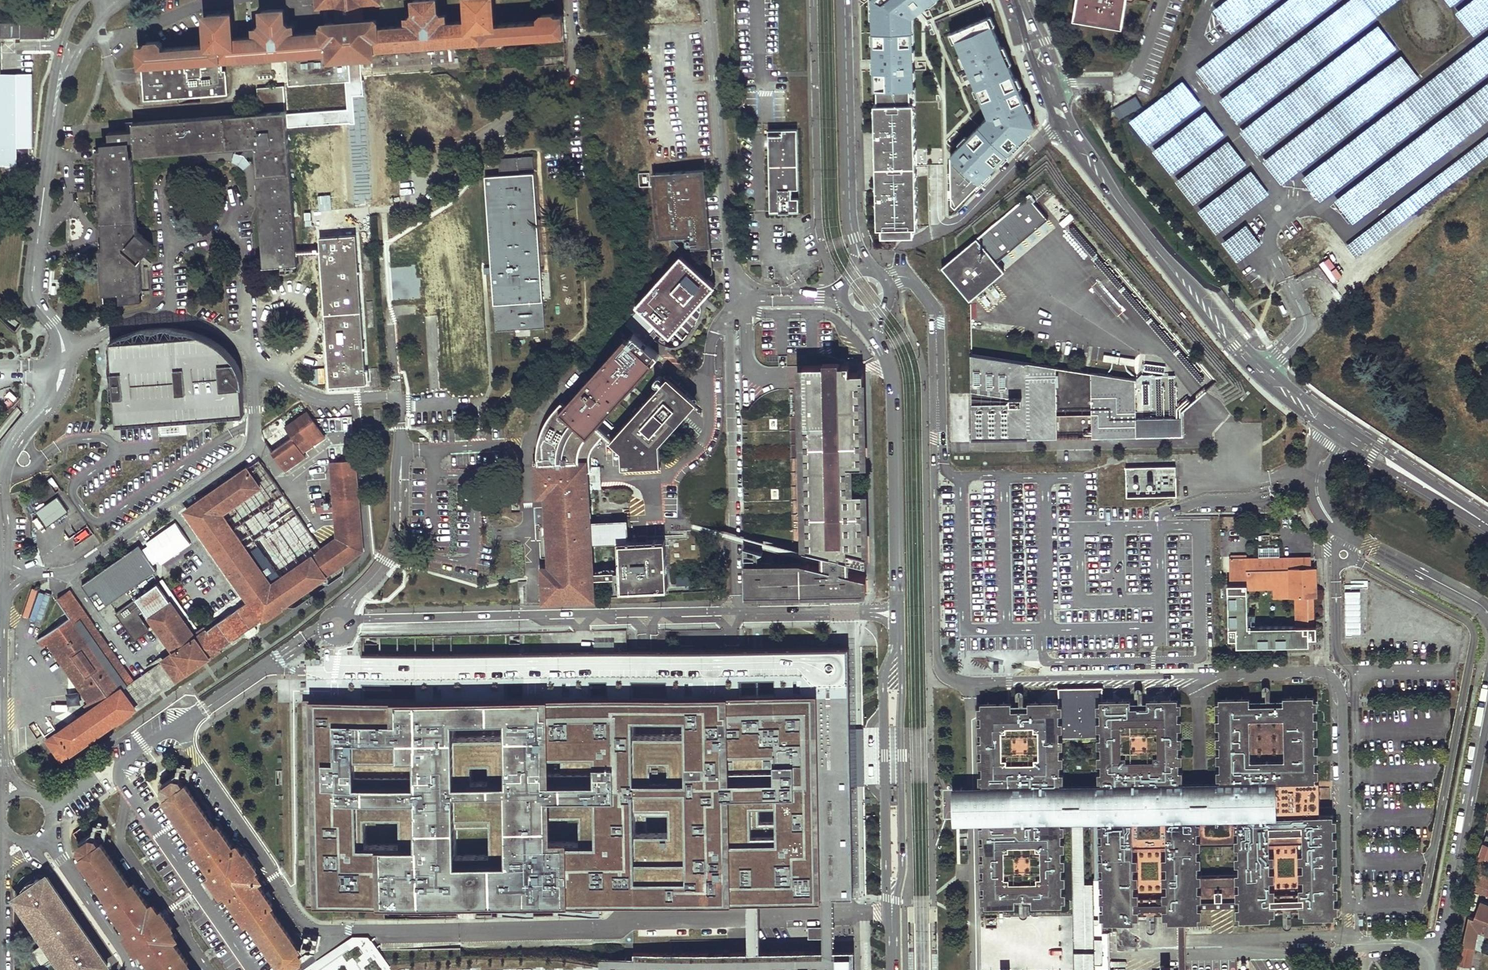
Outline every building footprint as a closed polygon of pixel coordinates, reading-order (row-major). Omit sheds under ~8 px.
[(287,126),(330,123),(335,195),(347,194),(348,205),(354,205),(354,207),(363,207),(366,203),(365,193),(387,191),(382,118),(421,116),(422,133),(455,130),(454,104),(435,106),(435,110),(429,111),(427,74),(362,79),(362,74),(399,71),(433,69),(432,67),(438,67),(438,65),(447,70),(461,69),(459,46),(517,42),(564,38),(564,32),(562,13),(555,13),(555,14),(555,18),(539,20),(493,23),(491,0),(467,0),(468,20),(447,21),(446,13),(440,13),(437,10),(436,0),(414,0),(414,12),(412,16),(406,16),(407,25),(377,27),(377,20),(373,18),(362,19),(361,2),(380,1),(380,0),(315,0),(316,6),(335,4),(336,21),(325,21),(323,24),(323,30),(294,32),(293,25),(289,25),(285,21),(284,9),(262,10),(262,24),(259,27),(255,27),(255,36),(232,37),(231,13),(207,14),(209,44),(163,47),(146,48),(146,44),(139,45),(140,64),(145,101),(228,95),(227,70),(223,70),(223,63),(286,59),(288,84),(284,85),(287,126)] [(914,98),(913,12),(929,0),(873,0),(875,98),(914,98)] [(1128,0),(1077,0),(1074,19),(1123,27),(1128,0)] [(1200,73),(1217,95),(1339,0),(1294,0),(1200,73)] [(1217,11),(1234,33),(1277,0),(1231,0),(1217,11)] [(1400,0),(1354,0),(1223,101),(1240,124),(1400,0)] [(1458,14),(1475,35),(1487,25),(1487,0),(1476,0),(1458,14)] [(953,145),(954,196),(958,199),(1036,121),(993,10),(955,24),(965,50),(973,71),(979,85),(984,100),(989,111),(984,116),(982,117),(978,121),(965,134),(953,145)] [(542,11),(538,15),(539,20),(555,18),(555,14),(555,13),(552,11),(542,11)] [(0,22),(0,38),(46,38),(46,24),(21,24),(21,23),(0,22)] [(1379,28),(1242,134),(1260,156),(1397,51),(1379,28)] [(1322,201),(1487,74),(1487,39),(1305,181),(1322,201)] [(146,44),(146,48),(163,47),(163,43),(160,40),(149,41),(146,44)] [(1404,57),(1266,163),(1284,186),(1422,80),(1404,57)] [(1185,82),(1132,122),(1149,145),(1202,105),(1185,82)] [(287,126),(284,85),(257,87),(258,112),(133,121),(133,129),(133,139),(135,154),(209,149),(242,146),(254,146),(255,152),(259,213),(263,266),(280,264),(295,263),(296,263),(296,253),(295,248),(287,126)] [(1355,224),(1487,122),(1487,87),(1338,204),(1355,224)] [(1118,117),(1142,110),(1138,96),(1114,104),(1118,117)] [(914,98),(875,98),(878,226),(917,225),(914,98)] [(1208,114),(1155,154),(1173,177),(1226,137),(1208,114)] [(769,199),(770,211),(799,210),(799,198),(791,198),(791,189),(799,188),(798,128),(789,129),(782,129),(782,134),(772,135),(772,148),(769,148),(769,189),(775,189),(775,198),(769,199)] [(133,139),(133,129),(128,129),(109,130),(110,141),(102,141),(103,147),(105,147),(106,155),(97,156),(103,245),(103,247),(99,247),(103,301),(118,301),(118,292),(140,291),(137,260),(151,244),(136,230),(129,139),(133,139)] [(1347,247),(1356,258),(1487,157),(1487,138),(1347,247)] [(0,140),(0,160),(11,159),(10,139),(0,140)] [(1230,143),(1177,183),(1195,206),(1247,166),(1230,143)] [(242,149),(238,152),(244,154),(246,156),(249,152),(255,152),(254,146),(242,146),(242,149)] [(103,147),(97,148),(97,156),(106,155),(105,147),(103,147)] [(532,154),(498,157),(498,164),(518,162),(518,167),(533,166),(532,154)] [(491,265),(491,271),(495,329),(544,326),(533,171),(519,172),(518,167),(518,162),(498,164),(499,173),(484,174),(491,265)] [(703,162),(651,167),(657,231),(687,228),(688,241),(710,239),(703,162)] [(1254,173),(1201,213),(1219,236),(1272,196),(1254,173)] [(970,300),(1005,271),(995,259),(1049,214),(1031,193),(943,267),(970,300)] [(1248,228),(1224,246),(1238,264),(1262,246),(1248,228)] [(355,233),(319,236),(319,246),(320,252),(324,323),(325,332),(329,385),(365,382),(355,233)] [(465,273),(465,267),(462,234),(434,235),(436,261),(416,262),(415,242),(387,244),(391,299),(392,299),(419,297),(418,286),(438,285),(439,305),(442,305),(445,358),(439,358),(441,387),(448,386),(448,391),(453,394),(467,393),(471,389),(471,384),(478,383),(477,355),(473,356),(468,280),(466,281),(465,273)] [(643,295),(635,305),(628,313),(631,316),(634,318),(641,310),(652,319),(656,323),(660,326),(668,334),(679,322),(689,331),(698,313),(700,310),(700,307),(700,303),(699,300),(714,283),(680,252),(643,295)] [(140,291),(118,292),(118,301),(140,299),(140,291)] [(538,463),(533,463),(535,496),(544,496),(548,565),(540,566),(542,599),(594,596),(593,576),(593,570),(591,542),(589,521),(588,497),(586,459),(586,455),(586,450),(589,445),(600,432),(594,426),(597,423),(617,400),(652,360),(652,359),(656,354),(658,352),(646,342),(652,336),(649,332),(652,328),(648,324),(652,319),(641,310),(634,318),(631,316),(625,324),(633,331),(631,333),(627,338),(625,336),(564,404),(562,402),(554,411),(548,418),(544,426),(542,434),(540,441),(538,450),(537,458),(538,463)] [(656,323),(652,319),(648,324),(652,328),(649,332),(652,336),(660,326),(656,323)] [(111,341),(117,424),(241,415),(238,386),(241,386),(239,374),(232,361),(220,348),(199,336),(111,341)] [(1135,379),(971,354),(972,439),(1058,437),(1057,414),(1092,414),(1092,437),(1184,436),(1182,411),(1177,404),(1174,376),(1142,375),(1135,379)] [(745,546),(746,595),(866,592),(866,575),(855,573),(858,560),(868,563),(867,491),(852,491),(852,465),(866,465),(864,371),(850,372),(850,364),(843,364),(803,365),(804,387),(801,387),(803,459),(806,459),(808,547),(827,552),(826,556),(825,562),(824,565),(808,561),(808,563),(760,562),(760,551),(761,551),(763,551),(764,550),(745,546)] [(668,376),(663,381),(679,395),(684,389),(668,376)] [(674,428),(698,401),(684,389),(679,395),(663,381),(645,402),(674,428)] [(674,428),(645,402),(614,438),(610,441),(610,442),(621,451),(622,468),(639,467),(660,466),(660,444),(674,428)] [(306,411),(284,427),(291,437),(271,451),(284,470),(304,456),(302,452),(324,436),(316,426),(307,413),(306,411)] [(614,438),(597,423),(594,426),(600,432),(610,441),(614,438)] [(258,459),(185,510),(207,542),(247,600),(242,603),(210,625),(224,645),(285,603),(342,564),(362,551),(354,460),(330,462),(329,462),(336,537),(320,547),(300,519),(261,462),(258,459)] [(1175,469),(1126,468),(1126,497),(1175,497),(1175,469)] [(331,510),(330,496),(322,497),(323,504),(316,505),(316,511),(331,510)] [(323,504),(322,497),(315,498),(315,505),(316,505),(323,504)] [(57,498),(37,512),(47,527),(68,513),(57,498)] [(602,520),(589,521),(591,542),(619,541),(620,568),(621,574),(621,586),(667,584),(664,539),(627,541),(626,519),(609,520),(609,516),(601,517),(602,520)] [(81,544),(91,533),(85,528),(75,538),(81,544)] [(139,547),(83,586),(101,610),(156,572),(139,547)] [(1232,592),(1234,592),(1234,596),(1228,597),(1229,639),(1237,639),(1237,647),(1309,645),(1309,638),(1317,638),(1316,626),(1313,626),(1312,597),(1316,597),(1315,567),(1310,567),(1291,567),(1291,558),(1246,559),(1246,568),(1231,568),(1232,586),(1232,592)] [(1310,558),(1291,558),(1291,567),(1310,567),(1310,558)] [(1246,559),(1231,559),(1231,568),(1246,568),(1246,559)] [(620,568),(593,570),(593,576),(621,574),(620,568)] [(705,575),(675,576),(675,583),(706,582),(705,575)] [(163,580),(157,584),(192,634),(198,630),(194,625),(163,580)] [(1362,636),(1361,590),(1368,590),(1368,582),(1345,583),(1346,636),(1362,636)] [(192,634),(157,584),(116,612),(134,638),(147,629),(135,612),(142,608),(170,648),(172,652),(161,659),(175,679),(219,649),(207,631),(208,630),(206,628),(205,625),(198,630),(192,634)] [(70,618),(38,640),(43,648),(48,645),(85,699),(87,702),(83,705),(86,709),(91,705),(93,708),(87,711),(44,740),(58,760),(59,759),(115,722),(134,709),(120,688),(131,680),(70,591),(58,599),(70,618)] [(52,594),(46,592),(45,594),(39,592),(30,618),(35,620),(36,618),(43,621),(52,594)] [(210,625),(206,628),(208,630),(207,631),(219,649),(224,645),(210,625)] [(850,728),(849,645),(324,656),(324,666),(307,666),(307,695),(311,904),(748,897),(760,897),(823,896),(827,896),(830,896),(834,896),(853,895),(851,785),(851,757),(850,728)] [(170,648),(154,659),(156,662),(161,659),(172,652),(170,648)] [(159,666),(124,690),(142,716),(176,691),(159,666)] [(1058,897),(1057,820),(1062,820),(1073,820),(1084,819),(1094,819),(1101,819),(1104,819),(1105,912),(1112,912),(1128,911),(1176,910),(1192,910),(1194,910),(1194,907),(1246,905),(1246,909),(1247,909),(1264,908),(1312,908),(1328,907),(1331,907),(1330,904),(1336,904),(1334,814),(1317,814),(1317,808),(1320,808),(1320,787),(1316,787),(1315,703),(1307,703),(1291,703),(1243,704),(1227,704),(1219,704),(1221,783),(1180,783),(1177,783),(1175,705),(1171,705),(1155,706),(1124,706),(1113,707),(1108,707),(1103,707),(1103,730),(1101,730),(1084,731),(1084,710),(1092,709),(1092,686),(1068,687),(1069,710),(1077,710),(1078,731),(1060,731),(1055,731),(1055,717),(986,719),(988,780),(988,787),(1014,787),(1014,794),(1024,793),(1024,804),(1024,813),(1014,814),(1014,820),(989,821),(989,829),(990,899),(992,899),(1009,898),(1040,898),(1056,897),(1058,897)] [(983,780),(988,780),(986,719),(1055,717),(1055,731),(1060,731),(1060,708),(1052,708),(1052,700),(1036,701),(1036,708),(1005,709),(1005,701),(989,702),(989,709),(981,709),(983,780)] [(164,787),(163,791),(167,796),(166,797),(195,839),(192,841),(214,873),(209,875),(215,884),(221,892),(225,888),(247,920),(250,918),(279,961),(281,959),(284,964),(290,966),(298,960),(300,955),(296,949),(297,948),(268,906),(271,904),(254,880),(257,878),(252,871),(255,869),(244,852),(241,854),(236,846),(232,849),(216,825),(213,827),(184,785),(183,785),(179,780),(174,779),(164,787)] [(1024,804),(1024,793),(1014,794),(1014,787),(988,787),(971,787),(961,788),(961,804),(961,821),(972,821),(1014,820),(1014,814),(1024,813),(1024,804)] [(1073,820),(1076,969),(1095,969),(1094,898),(1085,898),(1084,819),(1073,820)] [(1479,853),(1487,856),(1487,834),(1479,853)] [(79,850),(83,855),(82,856),(111,898),(108,900),(130,932),(126,935),(132,943),(137,950),(141,948),(157,969),(188,969),(184,964),(188,962),(171,938),(173,937),(168,929),(171,927),(163,917),(160,912),(159,911),(157,913),(152,906),(149,908),(132,883),(129,885),(100,843),(99,844),(95,839),(90,838),(80,845),(79,850)] [(1477,875),(1474,891),(1486,896),(1487,891),(1487,880),(1477,875)] [(16,897),(46,942),(55,954),(52,956),(61,969),(62,969),(65,968),(66,969),(99,969),(107,965),(47,876),(43,879),(39,878),(33,878),(29,880),(25,883),(23,886),(20,890),(20,895),(16,897)] [(823,914),(824,948),(761,949),(760,916),(760,897),(748,897),(748,916),(749,950),(671,951),(671,956),(829,953),(835,953),(855,952),(855,948),(835,948),(834,914),(834,896),(830,896),(827,896),(823,896),(823,914)] [(1471,918),(1487,924),(1487,906),(1477,902),(1471,918)] [(1328,907),(1312,908),(1312,917),(1328,917),(1328,907)] [(1264,918),(1264,908),(1247,909),(1248,919),(1264,918)] [(1192,910),(1176,910),(1176,920),(1179,920),(1186,920),(1193,920),(1192,910)] [(1128,911),(1112,912),(1112,921),(1128,921),(1128,911)] [(1461,946),(1472,948),(1476,929),(1484,933),(1487,934),(1487,924),(1471,918),(1467,916),(1461,946)] [(1480,952),(1484,933),(1476,929),(1472,948),(1480,952)] [(46,942),(43,944),(52,956),(55,954),(46,942)] [(1456,969),(1468,969),(1472,948),(1461,946),(1456,969)] [(835,953),(829,953),(671,956),(671,951),(633,952),(634,969),(835,969),(835,953)] [(855,952),(835,953),(835,969),(855,969),(855,952)]
